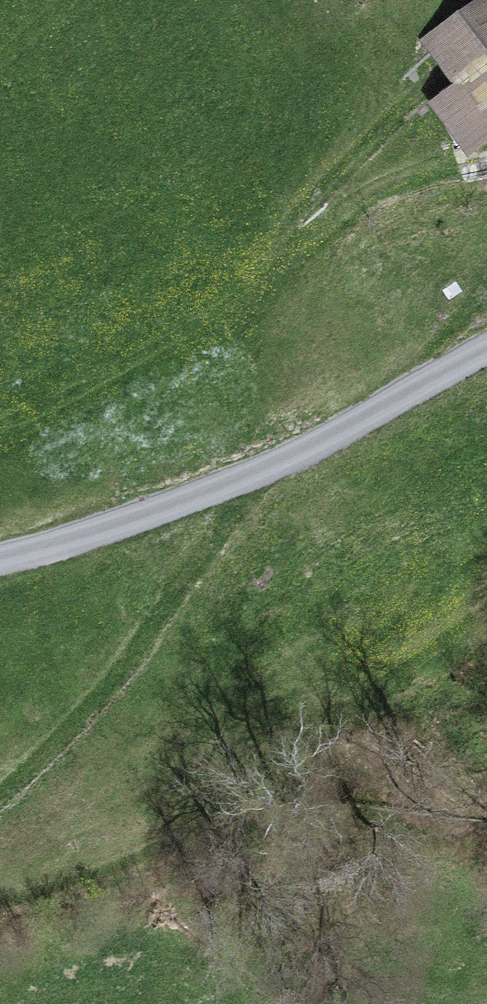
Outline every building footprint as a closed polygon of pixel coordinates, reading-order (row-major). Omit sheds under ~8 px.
[(438,98),(472,146),(486,136),(486,1),(430,40),(460,82),(438,98)]
